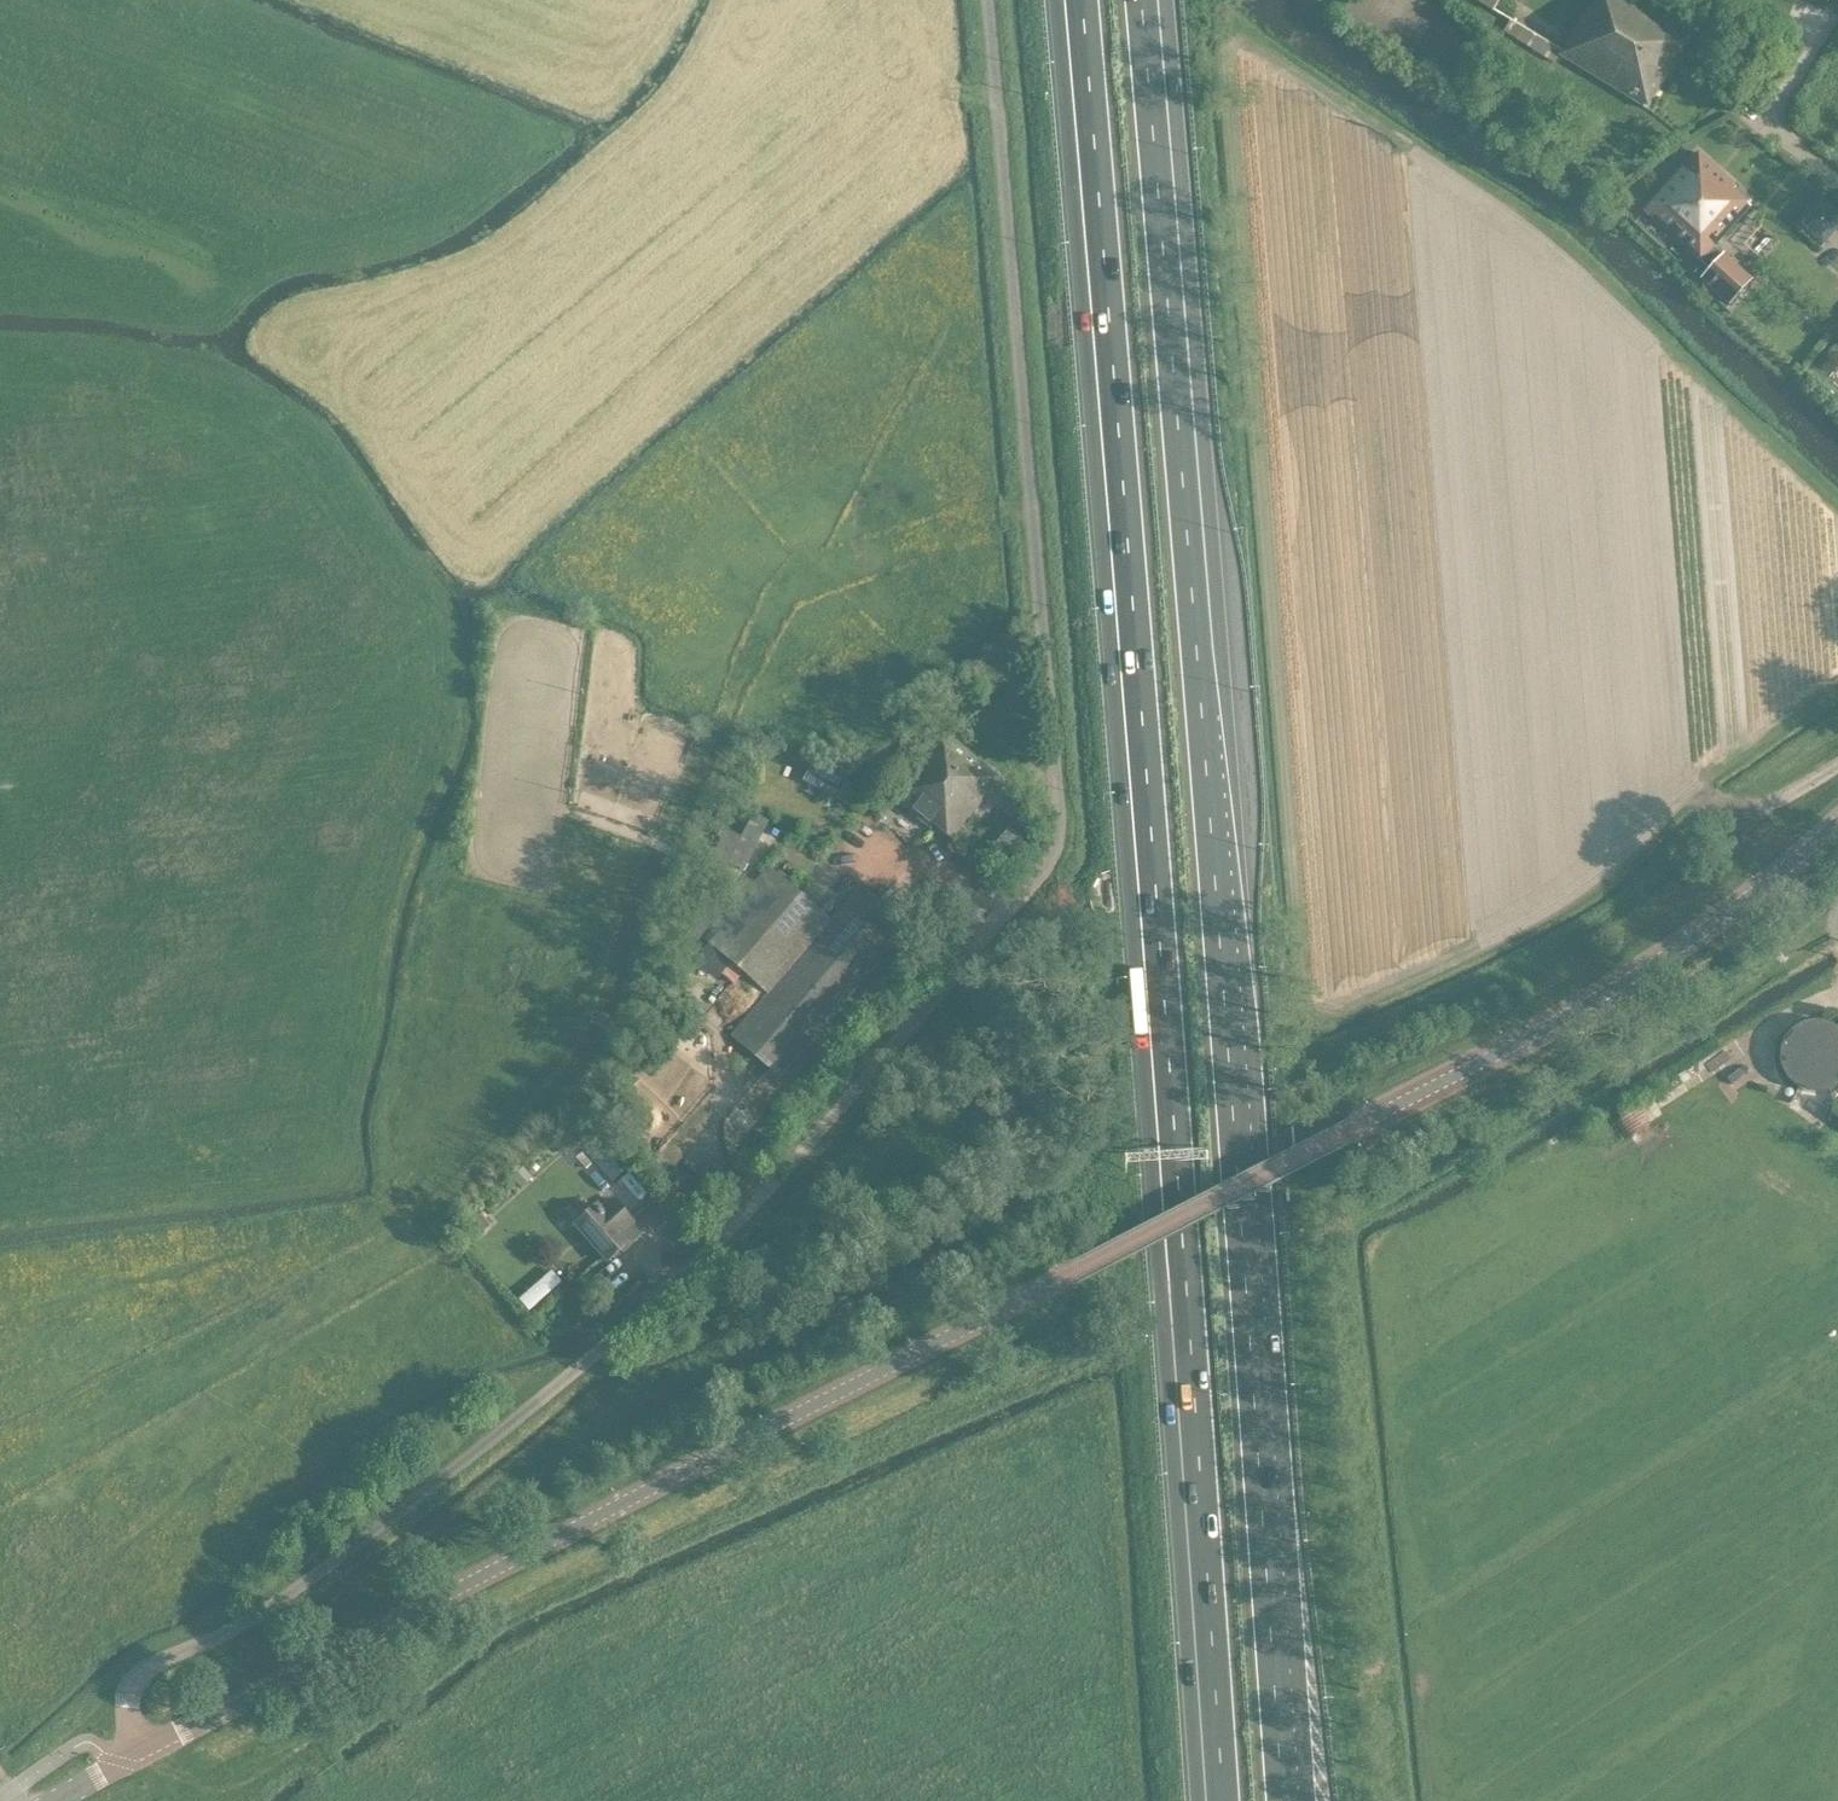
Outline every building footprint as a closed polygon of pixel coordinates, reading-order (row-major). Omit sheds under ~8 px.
[(1493,10),(1499,0),(1476,0),(1493,10)] [(1562,47),(1561,49),(1557,54),(1643,108),(1685,40),(1622,0),(1591,0),(1562,47)] [(1536,34),(1528,47),(1553,62),(1558,54),(1557,54),(1561,49),(1536,34)] [(1735,187),(1697,152),(1645,210),(1698,260),(1694,266),(1703,272),(1692,285),(1720,310),(1743,284),(1714,259),(1706,253),(1749,206),(1732,190),(1735,187)] [(1798,221),(1822,243),(1837,227),(1837,215),(1819,198),(1798,221)] [(998,779),(940,731),(888,793),(929,827),(933,823),(951,838),(998,779)] [(813,762),(804,779),(837,798),(847,780),(813,762)] [(1020,825),(1032,810),(1017,798),(1004,813),(1020,825)] [(714,855),(742,869),(768,819),(755,812),(743,835),(728,827),(714,855)] [(766,993),(730,1035),(777,1076),(891,944),(862,919),(875,904),(856,888),(830,919),(784,881),(770,869),(707,943),(721,955),(730,963),(766,993)] [(684,929),(691,934),(723,890),(716,885),(684,929)] [(707,943),(698,954),(721,974),(730,963),(721,955),(707,943)] [(1778,1063),(1778,1067),(1779,1071),(1780,1076),(1782,1080),(1785,1084),(1788,1088),(1791,1091),(1795,1094),(1799,1096),(1803,1098),(1808,1099),(1812,1099),(1816,1099),(1821,1099),(1825,1098),(1829,1096),(1833,1094),(1837,1091),(1837,1090),(1837,1035),(1833,1032),(1829,1030),(1825,1028),(1821,1027),(1816,1026),(1812,1026),(1808,1027),(1803,1028),(1799,1030),(1795,1032),(1791,1035),(1788,1038),(1785,1042),(1782,1046),(1780,1050),(1779,1054),(1778,1059),(1778,1063)] [(586,1152),(612,1181),(630,1165),(605,1136),(586,1152)] [(596,1204),(574,1224),(607,1261),(627,1242),(629,1244),(642,1233),(613,1199),(601,1210),(596,1204)] [(554,1272),(520,1297),(527,1308),(562,1282),(554,1272)]
